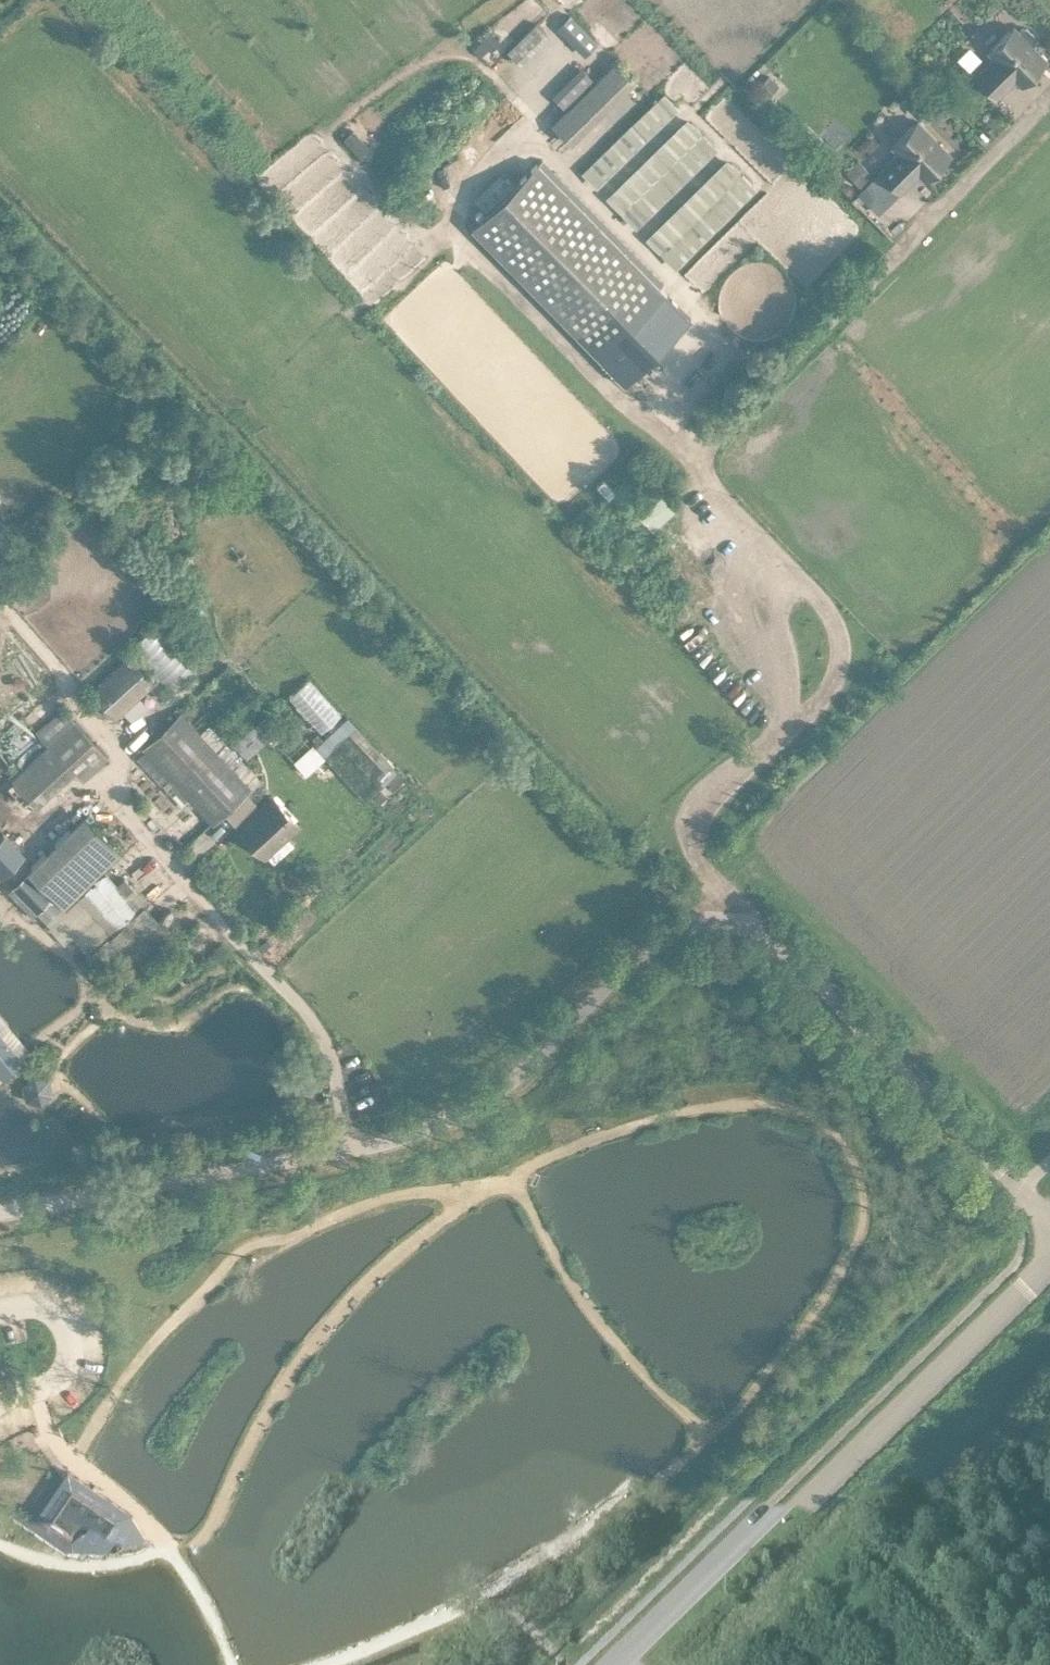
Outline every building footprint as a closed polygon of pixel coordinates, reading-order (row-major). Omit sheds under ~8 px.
[(560,3),(546,17),(574,45),(588,31),(560,3)] [(527,11),(497,40),(509,53),(539,24),(527,11)] [(965,64),(986,85),(999,72),(998,71),(1004,65),(1011,72),(1036,48),(1021,32),(1024,29),(1024,24),(1016,16),(1011,16),(1008,19),(1003,15),(978,39),(984,45),(965,64)] [(480,18),(470,27),(480,38),(490,29),(480,18)] [(542,112),(561,130),(623,69),(605,51),(542,112)] [(571,55),(542,84),(555,97),(584,69),(571,55)] [(572,161),(582,171),(664,91),(654,82),(572,161)] [(882,134),(888,140),(869,159),(889,180),(903,166),(902,165),(908,160),(915,167),(940,142),(907,109),(882,134)] [(600,190),(621,211),(703,132),(682,110),(600,190)] [(461,216),(614,371),(680,306),(527,151),(461,216)] [(639,230),(660,252),(742,172),(721,151),(639,230)] [(87,673),(111,699),(143,670),(119,644),(87,673)] [(329,699),(298,666),(278,684),(309,717),(329,699)] [(1,767),(25,794),(64,760),(71,768),(98,743),(53,695),(26,720),(38,733),(1,767)] [(131,735),(202,812),(241,776),(170,699),(131,735)] [(248,709),(223,731),(236,746),(261,724),(248,709)] [(231,815),(254,840),(285,812),(262,786),(231,815)] [(107,915),(127,897),(92,856),(108,841),(73,802),(15,855),(51,894),(71,875),(92,898),(87,903),(96,913),(101,909),(107,915)] [(12,840),(0,829),(0,852),(12,840)] [(2,874),(26,900),(39,887),(15,862),(2,874)] [(11,1045),(0,1032),(0,1054),(11,1045)] [(23,1062),(12,1072),(16,1086),(30,1090),(41,1081),(38,1066),(23,1062)] [(104,1504),(60,1474),(29,1520),(73,1550),(104,1504)]
